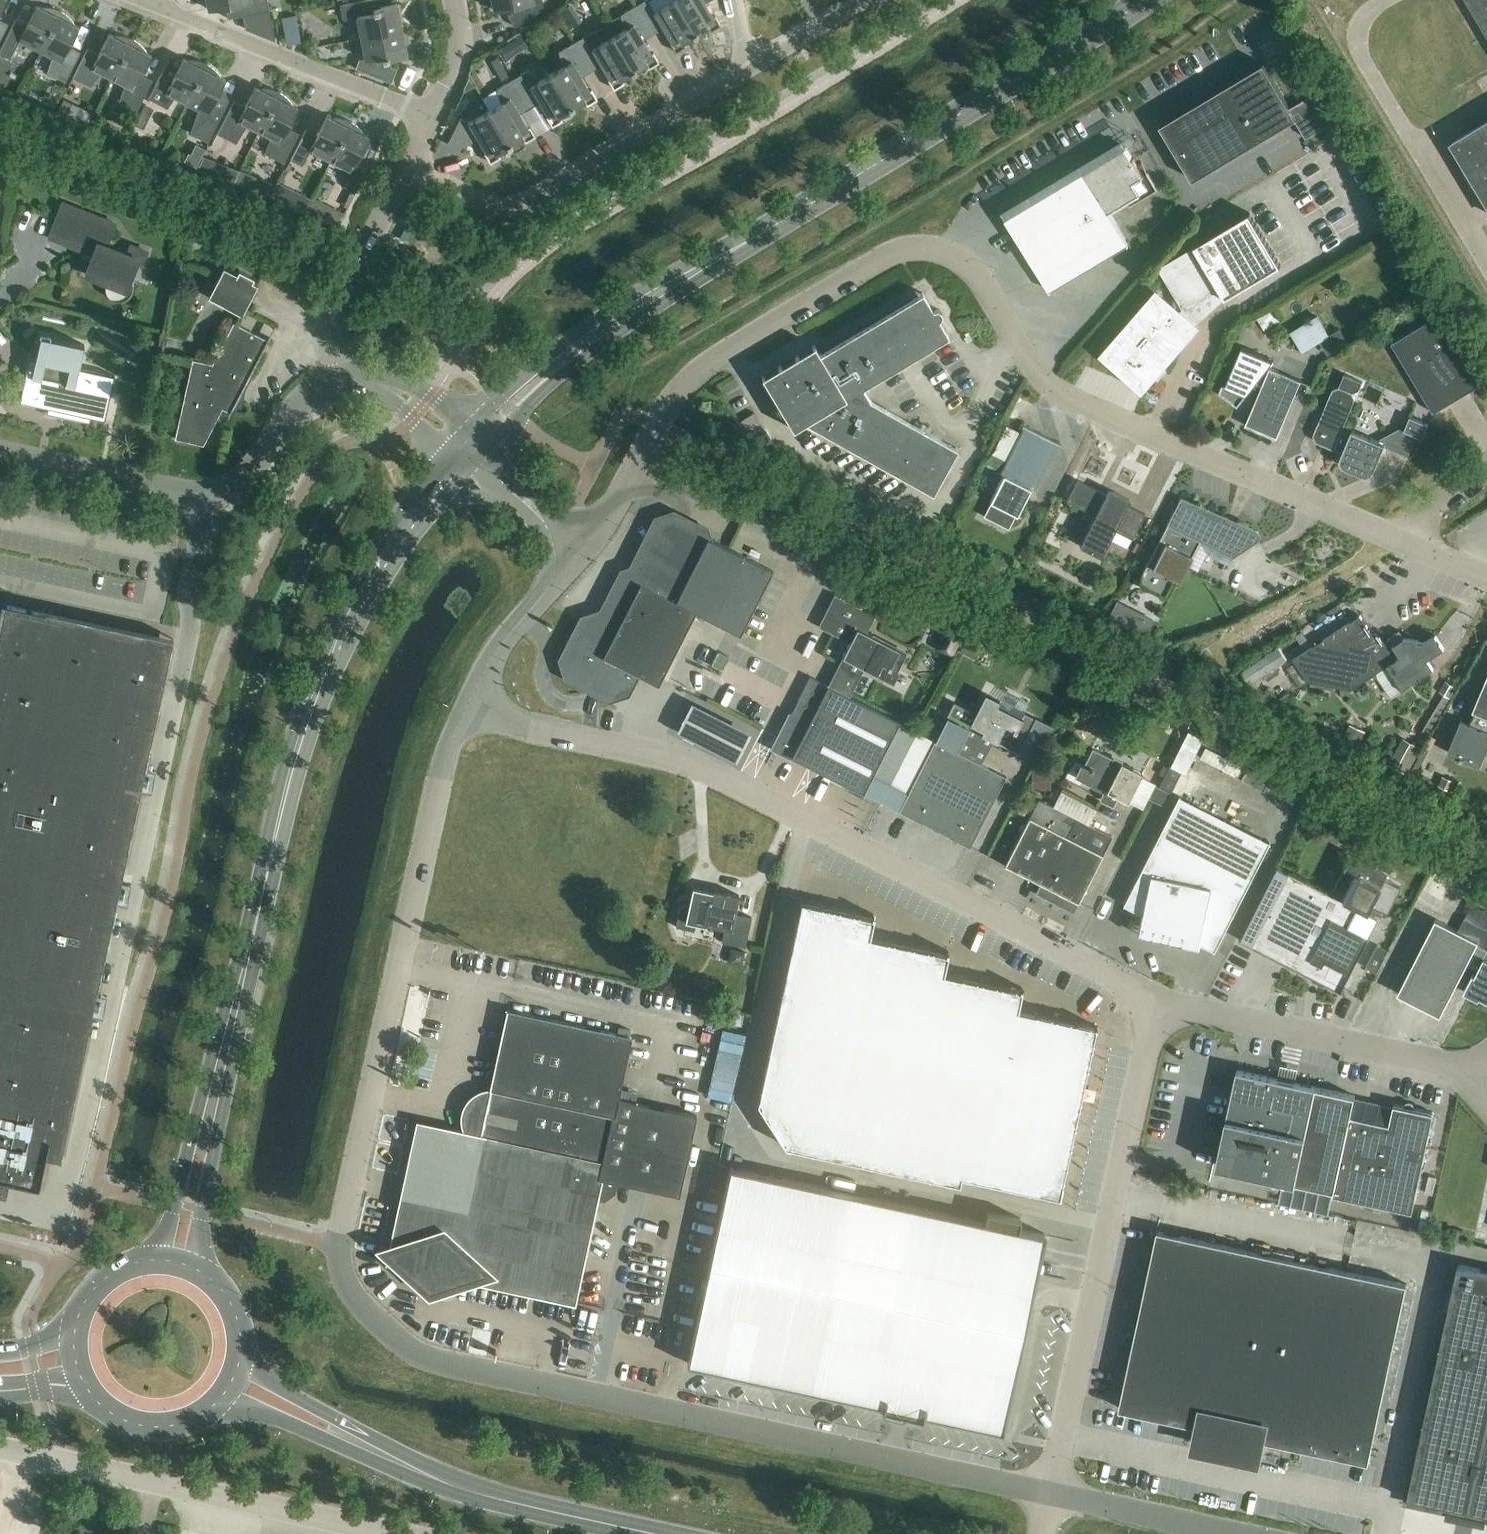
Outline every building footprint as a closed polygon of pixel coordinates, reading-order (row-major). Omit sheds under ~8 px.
[(208,10),(225,7),(228,19),(269,11),(267,0),(206,0),(208,10)] [(361,38),(402,30),(397,4),(380,8),(379,0),(368,0),(340,6),(343,20),(357,18),(361,38)] [(494,11),(517,6),(518,11),(508,17),(514,27),(544,9),(542,0),(491,0),(494,11)] [(674,0),(651,0),(648,2),(647,0),(646,0),(636,6),(653,35),(663,29),(671,42),(669,44),(675,53),(685,47),(683,43),(695,35),(674,0)] [(695,35),(708,28),(710,32),(720,26),(715,17),(713,18),(705,4),(712,0),(674,0),(695,35)] [(1486,32),(1486,0),(1468,0),(1486,32)] [(40,52),(60,11),(56,9),(52,8),(47,8),(45,7),(41,8),(37,6),(27,25),(16,20),(0,51),(0,54),(10,59),(19,41),(40,52)] [(624,30),(613,37),(633,72),(646,65),(649,69),(659,63),(653,54),(651,55),(643,41),(653,35),(636,6),(620,16),(624,30)] [(60,11),(40,52),(52,58),(47,73),(65,83),(80,53),(69,47),(79,27),(75,25),(74,23),(71,20),(68,17),(65,14),(60,11)] [(295,15),(281,18),(287,46),(301,43),(295,15)] [(402,30),(361,38),(365,59),(359,60),(355,69),(391,83),(397,70),(385,65),(383,61),(407,56),(402,30)] [(594,31),(574,43),(591,72),(602,66),(610,79),(607,81),(613,90),(624,84),(621,80),(633,72),(613,37),(601,43),(594,31)] [(100,74),(112,80),(133,40),(129,38),(125,37),(121,36),(119,36),(117,36),(113,36),(109,34),(99,54),(88,48),(73,78),(91,87),(100,74)] [(133,40),(112,80),(123,86),(119,101),(137,111),(152,81),(141,75),(151,55),(147,53),(146,51),(145,50),(143,48),(141,46),(140,44),(137,42),(134,41),(133,40)] [(516,55),(509,43),(500,49),(507,61),(516,55)] [(562,67),(551,74),(572,109),(584,102),(587,106),(597,100),(591,91),(589,92),(581,78),(591,72),(574,43),(558,52),(562,67)] [(174,99),(186,105),(207,64),(205,63),(202,62),(197,61),(193,60),(190,60),(187,60),(183,58),(173,78),(162,73),(148,99),(167,109),(174,99)] [(1160,125),(1193,180),(1295,119),(1306,138),(1331,123),(1314,94),(1290,108),(1264,63),(1160,125)] [(207,64),(186,105),(198,111),(190,134),(208,143),(226,105),(215,100),(225,80),(221,78),(220,76),(219,74),(216,71),(214,69),(212,67),(210,66),(207,64)] [(503,67),(496,71),(501,80),(508,76),(503,67)] [(529,70),(513,80),(530,109),(540,102),(548,116),(546,117),(552,127),(562,121),(559,117),(572,109),(551,74),(539,81),(529,70)] [(500,104),(489,111),(510,146),(522,138),(525,143),(535,137),(529,127),(527,128),(519,115),(530,109),(513,80),(496,89),(500,104)] [(247,127),(258,133),(279,92),(275,91),(272,90),(270,89),(265,89),(262,88),(259,89),(255,87),(245,106),(234,101),(217,135),(236,144),(247,127)] [(279,92),(258,133),(271,139),(265,154),(283,164),(299,134),(288,128),(298,108),(294,106),(291,102),(287,99),(285,97),(284,96),(281,94),(279,92)] [(72,121),(79,107),(64,99),(57,113),(72,121)] [(147,121),(153,110),(145,105),(139,116),(147,121)] [(510,146),(489,111),(468,123),(460,119),(447,145),(459,151),(478,139),(486,153),(484,154),(490,164),(500,158),(498,153),(510,146)] [(309,152),(330,162),(351,122),(348,121),(346,120),(341,119),(339,118),(336,118),(331,118),(327,116),(317,136),(306,130),(290,160),(302,166),(309,152)] [(1486,202),(1486,119),(1451,141),(1486,202)] [(351,122),(330,162),(351,173),(345,184),(357,190),(370,163),(359,157),(369,138),(365,136),(363,133),(362,131),(359,128),(358,127),(354,124),(351,122)] [(1006,218),(1017,236),(1048,288),(1127,241),(1110,213),(1155,186),(1148,173),(1143,176),(1126,147),(1006,218)] [(196,167),(200,160),(189,154),(185,161),(196,167)] [(216,177),(221,164),(205,158),(200,170),(216,177)] [(266,196),(271,183),(260,179),(255,192),(266,196)] [(304,212),(311,200),(297,192),(290,205),(304,212)] [(344,213),(314,198),(306,212),(336,228),(344,213)] [(86,275),(126,290),(137,262),(142,264),(146,252),(131,246),(128,255),(106,246),(114,223),(63,203),(50,238),(83,251),(85,246),(96,250),(86,275)] [(1186,309),(1220,289),(1226,299),(1234,295),(1276,269),(1257,238),(1247,244),(1234,223),(1206,240),(1159,268),(1164,275),(1178,299),(1172,306),(1158,293),(1106,354),(1143,387),(1164,362),(1166,364),(1174,355),(1172,353),(1196,326),(1186,317),(1189,314),(1186,309)] [(224,267),(208,297),(242,315),(258,285),(252,282),(254,278),(239,270),(237,274),(224,267)] [(805,423),(933,494),(958,449),(870,400),(863,389),(949,337),(939,321),(941,318),(942,314),(940,311),(936,309),(932,310),(922,293),(803,364),(798,356),(761,378),(793,430),(805,423)] [(1273,309),(1258,318),(1265,330),(1281,320),(1273,309)] [(1391,343),(1433,413),(1483,383),(1440,313),(1391,343)] [(1307,322),(1319,341),(1329,335),(1317,316),(1307,322)] [(175,439),(203,445),(222,408),(230,412),(231,413),(236,403),(240,403),(244,387),(268,341),(233,323),(212,364),(192,359),(175,439)] [(47,413),(89,422),(90,417),(105,420),(114,376),(79,369),(84,345),(41,336),(36,359),(29,358),(19,402),(48,408),(47,413)] [(1238,407),(1256,383),(1269,367),(1274,360),(1242,347),(1226,386),(1223,385),(1220,392),(1223,394),(1222,394),(1238,407)] [(1269,367),(1256,383),(1262,387),(1246,426),(1277,439),(1302,381),(1269,367)] [(1339,387),(1333,389),(1313,435),(1316,442),(1343,453),(1340,460),(1343,466),(1367,477),(1373,474),(1385,444),(1352,430),(1351,432),(1343,429),(1355,399),(1353,392),(1359,390),(1363,382),(1344,374),(1339,387)] [(740,422),(751,439),(764,430),(754,413),(740,422)] [(1404,430),(1417,436),(1423,438),(1429,424),(1410,417),(1404,430)] [(982,465),(1004,475),(990,502),(991,503),(985,515),(1010,527),(1016,516),(1017,516),(1031,489),(1034,491),(1058,443),(1024,426),(1006,462),(988,453),(982,465)] [(1079,546),(1090,552),(1101,557),(1115,531),(1132,540),(1145,515),(1127,506),(1130,500),(1119,495),(1108,489),(1105,495),(1077,480),(1066,502),(1095,516),(1079,546)] [(1255,530),(1212,511),(1180,498),(1140,578),(1139,579),(1139,581),(1139,582),(1140,583),(1140,585),(1141,586),(1142,586),(1143,587),(1164,598),(1173,579),(1179,582),(1199,542),(1232,558),(1233,557),(1256,542),(1257,541),(1258,540),(1258,539),(1259,538),(1259,537),(1259,536),(1259,535),(1258,533),(1258,532),(1257,531),(1256,530),(1255,530)] [(597,687),(608,693),(622,688),(631,671),(658,685),(695,612),(739,635),(772,571),(684,526),(673,520),(660,524),(635,574),(626,577),(606,617),(586,624),(567,660),(572,674),(597,687)] [(849,643),(842,657),(843,657),(828,686),(810,677),(773,748),(862,793),(899,722),(849,697),(864,668),(887,680),(891,670),(897,673),(906,654),(866,633),(875,616),(836,596),(820,628),(849,643)] [(1119,597),(1113,608),(1125,615),(1123,618),(1146,631),(1154,617),(1119,597)] [(6,1194),(9,1179),(39,1185),(45,1156),(61,1159),(173,638),(164,636),(1,601),(0,608),(0,1193),(6,1194)] [(1360,615),(1294,659),(1308,681),(1351,690),(1389,665),(1404,688),(1434,668),(1428,659),(1445,648),(1436,635),(1425,641),(1404,637),(1394,644),(1390,638),(1384,642),(1377,631),(1371,631),(1360,615)] [(952,659),(966,628),(940,616),(934,630),(942,634),(934,650),(952,659)] [(1294,659),(1285,665),(1299,687),(1308,681),(1294,659)] [(1469,724),(1462,720),(1448,752),(1460,757),(1460,759),(1464,760),(1464,759),(1481,766),(1486,751),(1486,678),(1473,710),(1474,711),(1469,724)] [(1445,681),(1439,692),(1451,699),(1457,688),(1445,681)] [(982,731),(981,734),(1018,753),(1032,723),(997,706),(999,701),(985,694),(975,713),(954,703),(935,741),(957,752),(971,725),(982,731)] [(1444,696),(1433,714),(1439,717),(1449,700),(1444,696)] [(678,728),(676,732),(737,763),(739,758),(750,736),(751,733),(691,703),(689,706),(678,728)] [(1344,739),(1359,746),(1366,732),(1350,725),(1344,739)] [(898,812),(969,848),(1006,777),(957,752),(935,741),(898,812)] [(1389,767),(1408,777),(1419,758),(1399,747),(1389,767)] [(1102,799),(1111,803),(1114,796),(1127,802),(1142,774),(1092,748),(1083,767),(1088,770),(1083,780),(1106,792),(1102,799)] [(1169,766),(1159,787),(1170,793),(1181,772),(1169,766)] [(1051,790),(1050,772),(1036,772),(1036,791),(1051,790)] [(1455,781),(1443,776),(1439,785),(1451,790),(1455,781)] [(1141,914),(1137,934),(1197,947),(1198,943),(1213,951),(1269,842),(1178,796),(1122,905),(1141,914)] [(1041,884),(1036,893),(1073,912),(1077,903),(1078,903),(1112,837),(1038,800),(1004,866),(1041,884)] [(1338,990),(1380,909),(1386,912),(1399,885),(1383,877),(1386,872),(1373,866),(1366,879),(1354,873),(1340,900),(1285,872),(1275,866),(1238,939),(1248,944),(1338,990)] [(1477,897),(1486,903),(1486,891),(1482,888),(1477,897)] [(724,929),(721,942),(745,947),(751,918),(735,914),(738,896),(723,892),(722,895),(693,889),(689,907),(680,905),(675,927),(694,931),(696,922),(724,929)] [(757,1103),(785,1146),(790,1147),(959,1184),(961,1175),(1059,1197),(1096,1026),(1017,1009),(1022,988),(1020,987),(1019,989),(943,972),(948,951),(946,951),(946,952),(869,936),(874,915),(872,914),(871,916),(801,901),(757,1103)] [(1436,919),(1398,994),(1441,1016),(1467,965),(1476,969),(1464,992),(1479,1000),(1480,998),(1486,1001),(1486,948),(1486,947),(1486,945),(1486,929),(1465,918),(1459,931),(1436,919)] [(1375,973),(1387,950),(1376,945),(1365,968),(1375,973)] [(730,949),(727,964),(742,967),(745,952),(730,949)] [(429,1290),(429,1291),(429,1292),(430,1292),(430,1291),(431,1291),(465,1280),(574,1303),(597,1199),(604,1200),(614,1193),(617,1183),(679,1196),(697,1116),(618,1099),(632,1037),(629,1037),(630,1030),(618,1028),(617,1034),(507,1010),(490,1090),(480,1106),(468,1112),(472,1119),(464,1132),(417,1122),(387,1263),(402,1266),(429,1290)] [(722,1026),(711,1083),(736,1088),(748,1031),(722,1026)] [(1217,1165),(1296,1183),(1317,1087),(1237,1070),(1217,1165)] [(1355,1096),(1317,1087),(1296,1183),(1334,1191),(1351,1115),(1355,1096)] [(1333,1194),(1413,1212),(1434,1113),(1394,1104),(1390,1124),(1351,1115),(1334,1191),(1333,1194)] [(730,1167),(688,1363),(882,1405),(881,1411),(922,1420),(923,1414),(1002,1431),(1044,1235),(1018,1229),(1020,1219),(986,1212),(984,1222),(730,1167)] [(1158,1230),(1120,1409),(1195,1425),(1205,1427),(1203,1436),(1254,1447),(1256,1438),(1267,1440),(1369,1462),(1407,1284),(1348,1271),(1158,1230)] [(1486,1518),(1486,1270),(1458,1264),(1407,1501),(1486,1518)]
